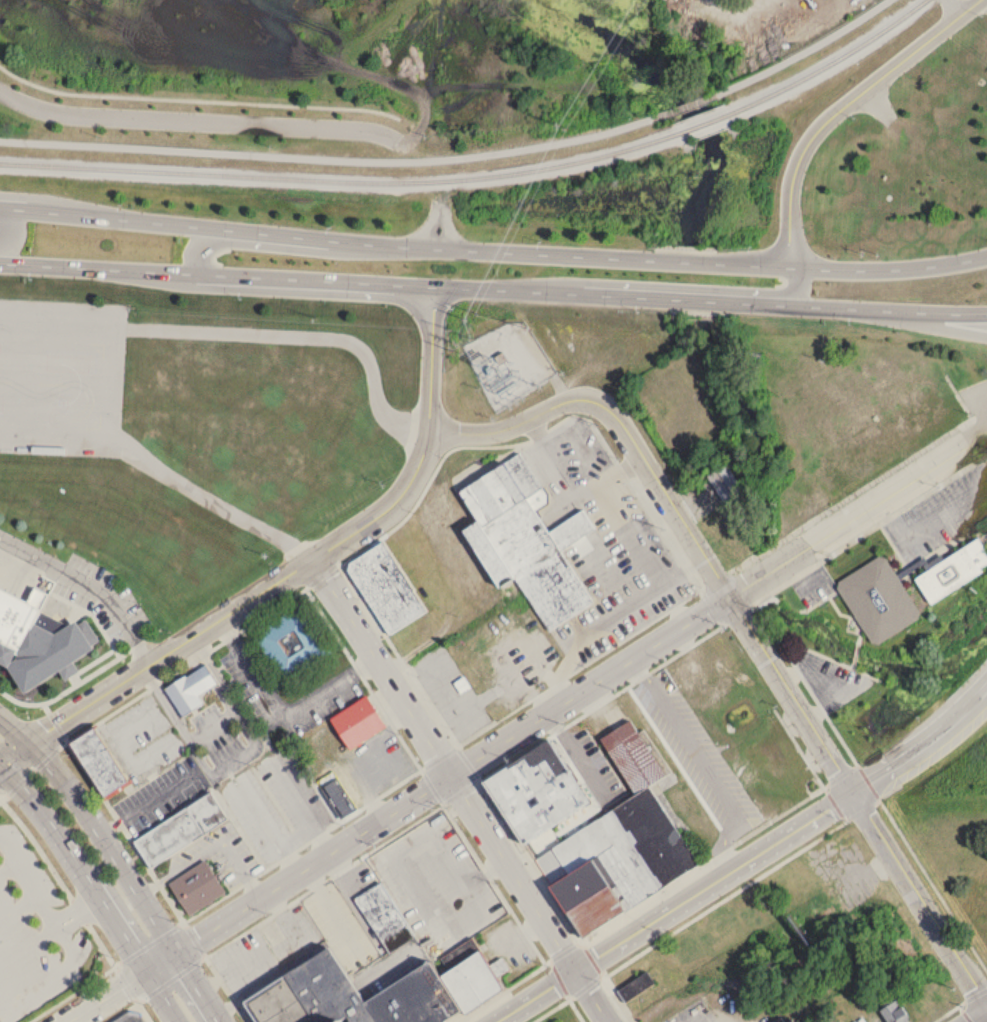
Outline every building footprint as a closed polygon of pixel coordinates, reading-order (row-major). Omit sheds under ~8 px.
[(518,452),(548,492),(548,503),(537,510),(549,531),(584,509),(595,527),(560,550),(593,601),(549,630),(514,577),(500,587),(464,529),(478,520),(460,490),(518,452)] [(707,475),(725,504),(744,492),(727,464),(707,475)] [(928,604),(986,569),(986,556),(977,539),(913,578),(928,604)] [(383,541),(426,609),(389,633),(348,569),(350,562),(383,541)] [(835,582),(871,646),(920,619),(885,555),(835,582)] [(12,667),(0,661),(6,649),(0,646),(0,585),(51,610),(49,614),(73,626),(89,616),(105,641),(99,645),(103,651),(31,696),(12,667)] [(336,654),(306,605),(257,634),(286,684),(336,654)] [(206,663),(218,681),(198,694),(203,702),(182,715),(165,688),(186,674),(186,676),(206,663)] [(365,694),(386,724),(350,749),(330,718),(365,694)] [(600,737),(630,718),(664,773),(634,792),(600,737)] [(70,741),(99,723),(133,778),(104,796),(70,741)] [(483,781),(550,738),(590,801),(524,844),(483,781)] [(332,769),(356,807),(340,818),(316,780),(332,769)] [(534,858),(584,937),(699,863),(649,785),(534,858)] [(135,840),(211,792),(228,819),(152,867),(135,840)] [(364,858),(413,936),(382,955),(333,878),(364,858)] [(205,859),(225,890),(188,913),(169,882),(205,859)] [(472,936),(504,985),(465,1010),(433,962),(472,936)] [(459,1008),(437,1021),(257,1021),(242,999),(328,944),(364,1000),(428,959),(459,1008)] [(653,983),(645,971),(617,992),(625,1003),(653,983)] [(895,1000),(879,1011),(888,1021),(912,1021),(895,1000)] [(141,1013),(147,1021),(111,1021),(129,1010),(141,1013)]
